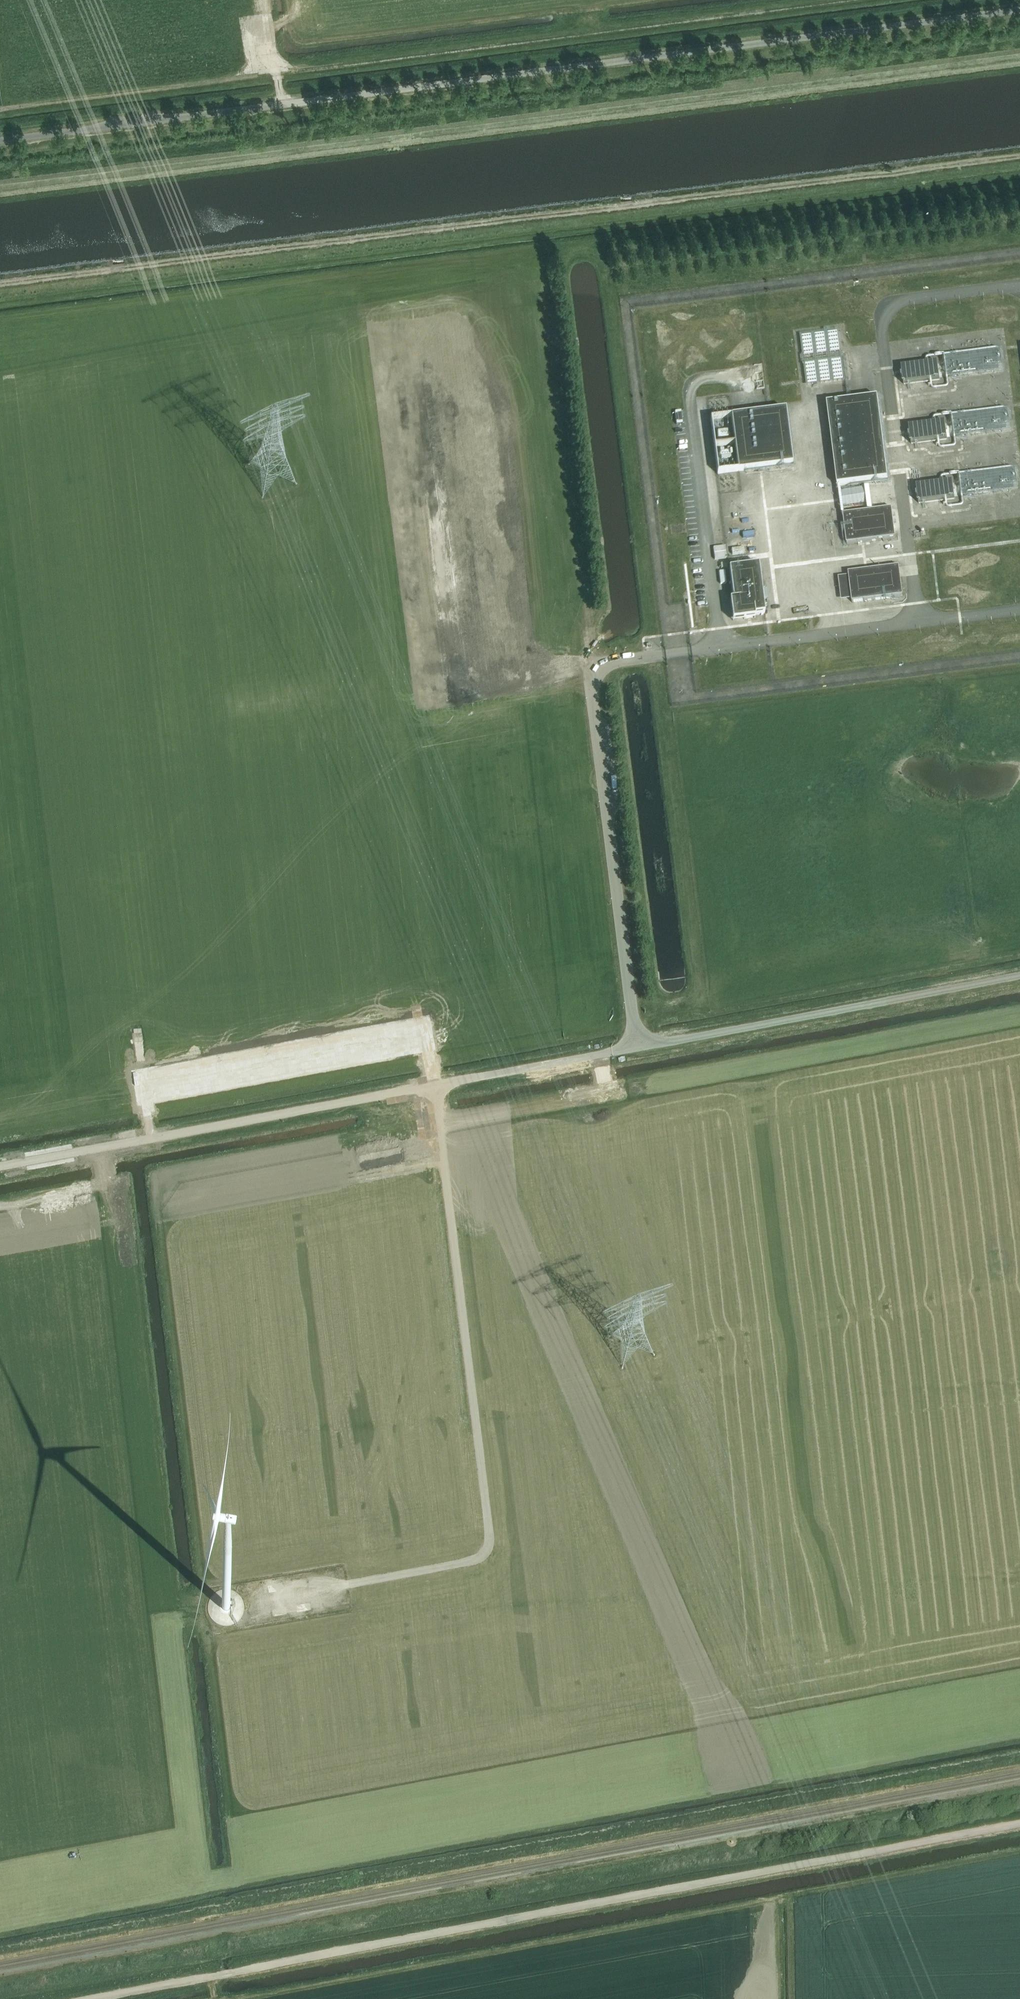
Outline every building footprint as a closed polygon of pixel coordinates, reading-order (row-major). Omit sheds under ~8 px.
[(839,331),(801,336),(807,386),(845,382),(839,331)] [(1001,350),(944,357),(947,378),(1003,371),(1001,350)] [(938,364),(902,368),(904,384),(940,380),(938,364)] [(878,398),(828,405),(838,486),(888,480),(878,398)] [(785,410),(731,417),(738,472),(792,465),(785,410)] [(1008,410),(952,417),(954,438),(1011,431),(1008,410)] [(703,417),(706,457),(711,457),(708,417),(703,417)] [(945,423),(909,427),(911,444),(947,439),(945,423)] [(1015,470),(959,476),(961,497),(1017,490),(1015,470)] [(953,482),(916,486),(918,503),(955,499),(953,482)] [(893,500),(842,506),(847,536),(895,530),(893,500)] [(725,547),(713,549),(716,567),(729,564),(725,547)] [(758,565),(730,569),(734,601),(731,601),(733,621),(755,619),(754,615),(765,613),(758,565)] [(899,567),(848,573),(849,576),(851,597),(852,599),(852,603),(903,596),(899,567)] [(220,1606),(219,1608),(220,1609),(220,1611),(221,1612),(223,1613),(224,1614),(226,1614),(228,1614),(229,1613),(230,1612),(231,1611),(232,1609),(232,1607),(232,1606),(231,1604),(230,1603),(229,1602),(227,1601),(226,1601),(224,1602),(222,1602),(221,1603),(220,1605),(220,1606)]
